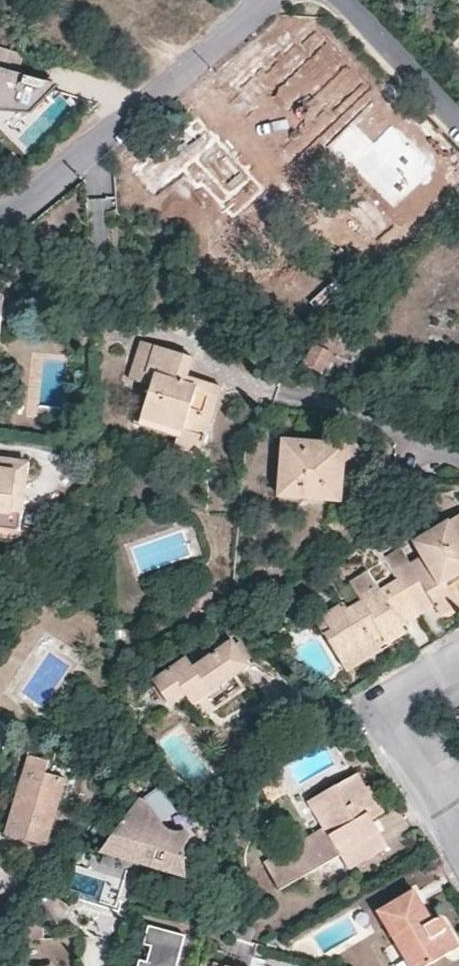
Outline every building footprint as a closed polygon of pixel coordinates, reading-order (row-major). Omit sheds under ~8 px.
[(24,55),(0,48),(0,112),(20,118),(44,88),(48,84),(18,75),(24,55)] [(50,89),(57,65),(24,55),(18,75),(48,84),(44,88),(50,89)] [(341,80),(322,61),(294,88),(313,108),(341,80)] [(211,194),(231,183),(249,214),(288,193),(273,165),(284,159),(274,140),(203,179),(211,194)] [(353,298),(335,278),(309,303),(327,323),(353,298)] [(154,345),(141,341),(129,380),(150,387),(153,376),(147,373),(154,345)] [(311,344),(310,346),(302,364),(315,369),(324,350),(311,344)] [(219,386),(186,376),(191,357),(154,345),(147,373),(153,376),(150,387),(145,402),(140,418),(203,437),(219,386)] [(198,452),(203,437),(140,418),(133,416),(131,424),(176,438),(174,445),(198,452)] [(278,487),(301,491),(300,499),(339,502),(342,468),(335,467),(336,445),(283,441),(278,487)] [(344,446),(336,445),(335,467),(342,468),(344,446)] [(18,533),(24,488),(14,487),(17,464),(0,462),(0,531),(18,533)] [(14,487),(24,488),(27,465),(17,464),(14,487)] [(278,487),(278,496),(300,499),(301,491),(278,487)] [(422,557),(408,564),(399,550),(383,560),(396,581),(418,616),(433,606),(439,616),(458,605),(445,582),(458,574),(458,515),(413,542),(422,557)] [(374,529),(368,533),(380,554),(385,550),(374,529)] [(374,584),(381,580),(373,567),(367,571),(374,584)] [(358,598),(360,602),(345,611),(341,603),(321,615),(331,631),(323,635),(340,663),(381,638),(386,645),(405,634),(401,626),(418,616),(396,581),(379,591),(376,586),(358,598)] [(321,615),(313,619),(323,635),(331,631),(321,615)] [(340,663),(346,672),(388,648),(386,645),(381,638),(340,663)] [(249,666),(231,641),(192,668),(185,659),(153,681),(169,705),(185,695),(192,705),(233,676),(249,666)] [(192,705),(201,718),(242,690),(233,676),(192,705)] [(30,771),(24,794),(17,793),(5,835),(44,847),(63,778),(45,773),(47,762),(28,757),(24,769),(30,771)] [(30,771),(24,769),(17,793),(24,794),(30,771)] [(317,795),(336,829),(313,841),(310,837),(263,863),(279,890),(340,857),(347,870),(382,850),(366,823),(372,819),(383,813),(372,793),(369,795),(356,773),(317,795)] [(317,795),(307,801),(323,829),(310,837),(313,841),(336,829),(317,795)] [(174,832),(168,829),(163,826),(151,813),(138,800),(103,841),(149,856),(147,861),(189,874),(188,844),(193,834),(188,831),(181,832),(174,832)] [(382,850),(388,847),(372,819),(366,823),(382,850)] [(47,914),(55,904),(34,885),(22,901),(39,915),(43,911),(47,914)] [(378,911),(396,942),(410,965),(428,965),(430,965),(451,952),(440,936),(449,930),(446,924),(443,921),(439,919),(431,920),(413,890),(378,911)] [(23,942),(43,940),(41,923),(21,925),(23,942)] [(184,934),(147,925),(143,944),(150,945),(147,961),(139,959),(137,965),(176,965),(184,934)] [(451,952),(458,947),(449,930),(440,936),(451,952)]
